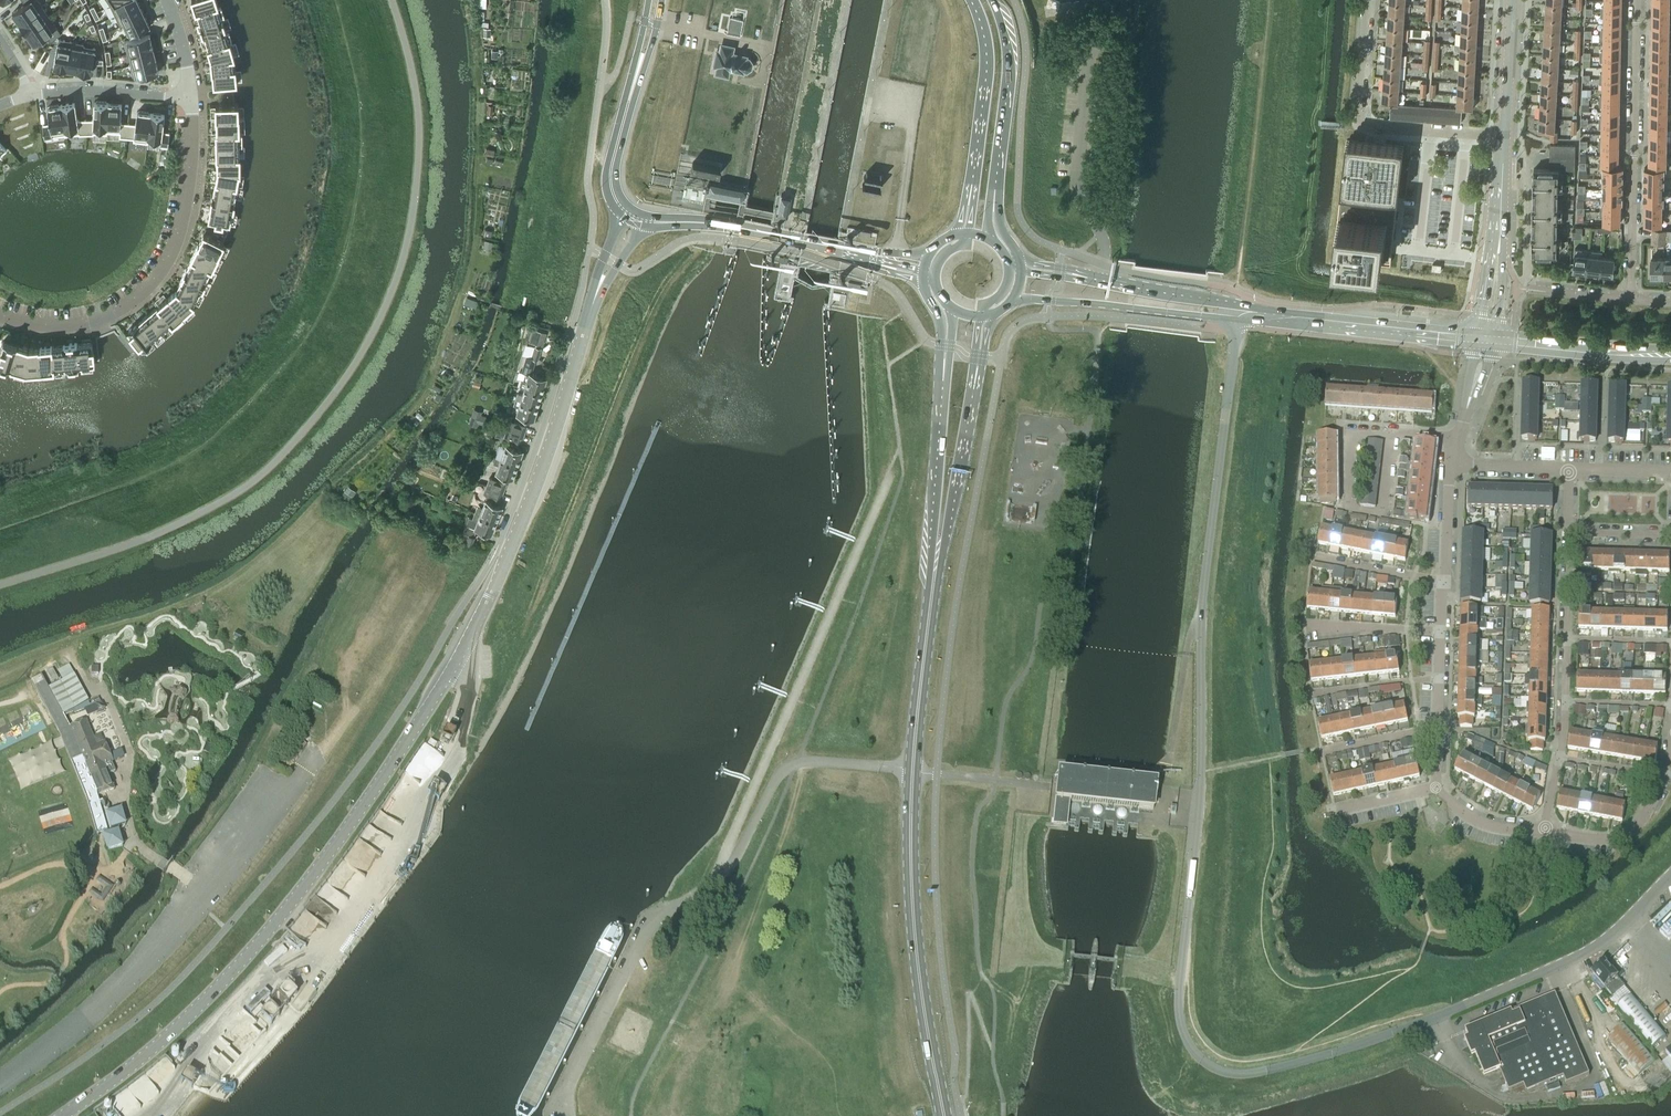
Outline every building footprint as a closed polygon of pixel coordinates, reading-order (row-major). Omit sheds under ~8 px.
[(38,0),(22,0),(25,4),(12,13),(20,23),(43,7),(38,0)] [(139,3),(138,0),(119,0),(110,4),(110,5),(115,15),(139,3)] [(217,0),(192,0),(196,11),(197,11),(197,10),(217,3),(218,4),(217,0)] [(1601,7),(1601,12),(1621,12),(1621,1),(1604,1),(1604,7),(1601,7)] [(1389,2),(1388,15),(1404,16),(1405,3),(1389,2)] [(1652,13),(1670,13),(1670,8),(1669,8),(1669,2),(1652,2),(1652,13)] [(120,26),(144,14),(139,3),(115,15),(120,26)] [(201,23),(201,24),(222,17),(221,17),(221,15),(224,14),(221,5),(218,6),(218,4),(217,3),(197,10),(197,11),(201,23)] [(1545,4),(1545,17),(1561,18),(1562,5),(1545,4)] [(27,33),(50,17),(43,7),(20,23),(27,33)] [(1462,7),(1462,20),(1478,20),(1479,7),(1462,7)] [(723,33),(720,51),(717,51),(714,65),(717,66),(716,73),(727,75),(728,68),(743,71),(743,69),(746,70),(750,67),(751,63),(749,59),(745,58),(746,56),(732,54),(736,36),(740,36),(745,12),(736,10),(736,14),(733,13),(732,14),(722,12),(718,32),(723,33)] [(1604,17),(1604,23),(1621,23),(1621,12),(1601,12),(1601,17),(1604,17)] [(1652,24),(1669,24),(1669,18),(1670,18),(1670,13),(1652,13),(1652,24)] [(128,36),(150,26),(144,14),(120,26),(121,26),(123,25),(128,36)] [(1388,15),(1387,27),(1403,28),(1404,16),(1388,15)] [(205,36),(225,29),(226,30),(222,16),(221,17),(222,17),(201,24),(201,23),(200,23),(200,24),(197,25),(199,31),(202,30),(204,37),(205,36)] [(50,17),(27,33),(34,44),(47,35),(50,41),(61,33),(50,17)] [(1545,17),(1544,30),(1560,31),(1561,18),(1545,17)] [(1462,20),(1461,32),(1477,33),(1478,20),(1462,20)] [(1601,29),(1601,34),(1621,34),(1621,23),(1604,23),(1604,29),(1601,29)] [(1651,35),(1670,35),(1670,30),(1668,30),(1669,24),(1652,24),(1651,35)] [(1387,27),(1386,40),(1403,41),(1403,28),(1387,27)] [(205,36),(208,47),(209,48),(229,41),(229,40),(231,39),(229,30),(226,31),(226,30),(225,29),(205,36)] [(1544,30),(1543,42),(1560,43),(1560,31),(1544,30)] [(1461,32),(1460,45),(1476,46),(1477,33),(1461,32)] [(150,34),(124,40),(128,53),(153,47),(150,34)] [(1604,39),(1604,45),(1620,45),(1621,34),(1601,34),(1601,39),(1604,39)] [(1651,46),(1668,46),(1668,40),(1670,40),(1670,35),(1651,35),(1651,46)] [(211,57),(211,58),(233,56),(234,57),(235,56),(230,40),(229,41),(209,48),(208,47),(208,48),(211,57)] [(1386,40),(1385,52),(1402,53),(1403,41),(1386,40)] [(53,66),(66,69),(72,41),(71,41),(70,46),(58,43),(53,66)] [(66,69),(78,71),(83,43),(72,41),(66,69)] [(1543,42),(1543,55),(1559,56),(1560,43),(1543,42)] [(91,73),(96,48),(83,46),(84,43),(83,43),(78,71),(91,73)] [(1460,45),(1459,57),(1476,58),(1476,46),(1460,45)] [(1600,51),(1600,56),(1620,56),(1620,45),(1604,45),(1603,51),(1600,51)] [(1651,46),(1651,57),(1670,57),(1670,53),(1668,53),(1668,46),(1651,46)] [(128,53),(130,65),(156,58),(153,47),(128,53)] [(1385,52),(1384,65),(1401,66),(1402,53),(1385,52)] [(1543,55),(1542,67),(1558,68),(1559,56),(1543,55)] [(211,57),(212,71),(213,71),(235,68),(234,57),(233,56),(211,58),(211,57)] [(1603,61),(1603,67),(1620,67),(1620,56),(1600,56),(1600,61),(1603,61)] [(1459,57),(1459,70),(1475,71),(1476,58),(1459,57)] [(1651,57),(1651,68),(1668,68),(1668,62),(1670,62),(1670,57),(1651,57)] [(156,58),(130,65),(134,77),(159,71),(156,58)] [(1384,65),(1383,77),(1400,78),(1401,66),(1384,65)] [(1542,67),(1541,80),(1558,81),(1558,68),(1542,67)] [(1600,73),(1600,78),(1620,78),(1620,67),(1603,67),(1603,73),(1600,73)] [(213,71),(214,84),(237,82),(235,68),(213,71)] [(1651,68),(1651,79),(1670,79),(1670,75),(1667,75),(1668,68),(1651,68)] [(1459,70),(1458,82),(1474,83),(1475,71),(1459,70)] [(1383,77),(1383,90),(1399,91),(1400,78),(1383,77)] [(1603,83),(1603,89),(1619,89),(1620,78),(1600,78),(1600,83),(1603,83)] [(1651,79),(1650,90),(1667,90),(1667,84),(1670,84),(1670,79),(1651,79)] [(1541,80),(1540,92),(1557,93),(1558,81),(1541,80)] [(1458,82),(1457,95),(1474,96),(1474,83),(1458,82)] [(1582,100),(1588,100),(1589,96),(1591,96),(1591,89),(1582,89),(1582,100)] [(1600,95),(1599,100),(1619,100),(1619,89),(1603,89),(1602,95),(1600,95)] [(1382,103),(1391,103),(1398,104),(1399,91),(1383,90),(1382,103)] [(1650,90),(1650,101),(1670,102),(1670,97),(1667,97),(1667,90),(1650,90)] [(1540,92),(1540,105),(1556,106),(1557,93),(1540,92)] [(1568,102),(1567,107),(1572,107),(1572,109),(1577,109),(1578,95),(1573,94),(1572,102),(1568,102)] [(1457,95),(1456,108),(1462,108),(1473,109),(1474,96),(1457,95)] [(85,119),(86,134),(93,134),(93,133),(107,133),(107,131),(106,131),(108,103),(109,103),(109,102),(106,102),(106,100),(97,100),(97,101),(94,101),(93,119),(85,119)] [(1602,105),(1602,111),(1619,112),(1619,100),(1599,100),(1599,105),(1602,105)] [(1650,101),(1650,112),(1667,113),(1667,106),(1670,107),(1670,102),(1650,101)] [(61,105),(65,134),(65,135),(79,133),(79,134),(86,134),(85,119),(77,119),(75,102),(60,104),(60,105),(61,105)] [(120,137),(127,137),(128,123),(121,122),(122,104),(109,103),(108,103),(106,131),(107,131),(120,132),(120,137)] [(1390,117),(1397,118),(1398,104),(1391,103),(1390,117)] [(53,136),(65,134),(61,105),(60,105),(59,105),(58,104),(49,105),(49,107),(47,107),(50,123),(42,124),(45,139),(53,137),(53,136)] [(233,104),(216,104),(216,118),(238,117),(238,116),(239,116),(238,104),(235,104),(233,104)] [(1540,105),(1539,118),(1555,118),(1556,106),(1540,105)] [(1455,108),(1454,121),(1461,122),(1462,108),(1456,108),(1455,108)] [(136,124),(128,123),(127,137),(134,138),(134,140),(148,142),(148,138),(151,113),(150,113),(148,113),(149,111),(139,110),(139,112),(137,111),(136,124)] [(1599,117),(1599,122),(1619,123),(1619,112),(1602,111),(1602,117),(1599,117)] [(148,138),(161,139),(160,146),(168,147),(170,132),(163,131),(165,114),(150,112),(150,113),(151,113),(148,138)] [(1650,112),(1650,123),(1669,124),(1669,119),(1666,119),(1667,113),(1650,112)] [(238,117),(216,118),(217,118),(217,131),(216,131),(216,132),(238,132),(239,132),(239,116),(238,116),(238,117)] [(1538,130),(1550,131),(1555,131),(1555,118),(1539,118),(1538,130)] [(1602,127),(1602,133),(1618,134),(1619,123),(1599,122),(1599,127),(1602,127)] [(1650,123),(1649,134),(1666,135),(1666,129),(1669,129),(1669,124),(1650,123)] [(238,132),(216,132),(216,145),(239,144),(239,143),(242,143),(242,133),(239,133),(239,132),(238,132)] [(1599,139),(1598,144),(1618,145),(1618,134),(1602,133),(1601,139),(1599,139)] [(1649,134),(1649,145),(1669,146),(1669,141),(1666,141),(1666,135),(1649,134)] [(1337,220),(1333,260),(1381,266),(1382,260),(1391,261),(1392,251),(1390,251),(1390,247),(1391,243),(1393,244),(1395,226),(1399,190),(1403,151),(1398,151),(1398,145),(1376,143),(1352,140),(1352,145),(1346,145),(1342,184),(1337,220)] [(239,144),(216,145),(217,157),(239,157),(239,156),(239,154),(239,144)] [(1601,149),(1601,155),(1618,156),(1618,145),(1598,144),(1598,149),(1601,149)] [(1532,256),(1557,256),(1558,170),(1575,170),(1575,146),(1550,145),(1549,170),(1533,169),(1532,256)] [(1649,145),(1649,156),(1666,157),(1666,151),(1669,151),(1669,146),(1649,145)] [(1598,161),(1598,166),(1622,167),(1618,167),(1618,156),(1601,155),(1601,162),(1598,161)] [(239,157),(217,157),(217,158),(218,168),(239,172),(239,173),(240,173),(240,156),(239,156),(239,157)] [(1668,168),(1670,168),(1670,164),(1668,164),(1668,163),(1665,163),(1666,157),(1649,156),(1649,167),(1644,167),(1668,168)] [(1602,177),(1602,178),(1622,178),(1622,167),(1598,166),(1598,167),(1602,167),(1602,172),(1604,172),(1604,177),(1602,177)] [(1644,167),(1644,179),(1664,179),(1662,179),(1662,173),(1664,173),(1664,168),(1668,168),(1644,167)] [(218,169),(216,180),(237,184),(239,173),(239,172),(218,168),(218,169)] [(1604,183),(1604,189),(1622,189),(1622,178),(1602,178),(1602,183),(1604,183)] [(1644,179),(1644,190),(1662,190),(1662,184),(1664,184),(1664,179),(1644,179)] [(212,194),(212,195),(234,199),(234,198),(235,197),(237,186),(237,184),(216,180),(213,194),(212,194)] [(707,192),(741,198),(745,196),(745,191),(743,188),(709,181),(707,192)] [(1602,195),(1601,200),(1621,200),(1622,189),(1604,189),(1603,195),(1602,195)] [(1644,190),(1644,201),(1663,201),(1664,196),(1662,196),(1662,190),(1644,190)] [(212,195),(210,207),(232,211),(232,212),(233,212),(235,198),(234,198),(234,199),(212,195)] [(781,195),(777,213),(786,215),(790,197),(781,195)] [(1600,206),(1600,211),(1620,212),(1620,201),(1621,201),(1621,200),(1601,200),(1603,200),(1603,206),(1600,206)] [(1645,201),(1645,212),(1664,212),(1664,208),(1661,208),(1661,201),(1663,202),(1663,201),(1644,201),(1645,201)] [(211,208),(208,220),(215,222),(215,223),(216,223),(215,228),(227,232),(229,224),(230,224),(230,223),(232,212),(232,211),(210,207),(210,208),(211,208)] [(1620,212),(1600,211),(1600,216),(1603,216),(1603,223),(1620,223),(1620,212)] [(1664,212),(1645,212),(1644,224),(1661,224),(1661,217),(1664,217),(1664,212)] [(1583,231),(1575,231),(1572,231),(1572,239),(1582,239),(1583,231)] [(198,243),(198,244),(218,254),(219,254),(219,253),(224,242),(222,241),(217,238),(212,236),(204,232),(198,244),(198,243)] [(198,244),(191,257),(211,267),(211,268),(212,268),(212,267),(219,254),(218,254),(198,244)] [(1573,270),(1587,272),(1588,255),(1575,254),(1573,270)] [(1587,272),(1600,273),(1602,257),(1588,255),(1587,272)] [(186,268),(206,278),(211,268),(211,267),(191,257),(191,258),(192,258),(187,268),(186,268)] [(1600,273),(1614,275),(1615,258),(1602,257),(1600,273)] [(1651,276),(1664,277),(1664,258),(1663,258),(1651,258),(1651,276)] [(186,268),(180,280),(200,289),(206,278),(186,268)] [(177,289),(176,289),(193,303),(200,289),(180,280),(181,281),(177,289)] [(168,295),(168,296),(182,313),(193,303),(176,289),(169,296),(168,295)] [(168,296),(158,304),(173,321),(182,313),(168,296)] [(158,305),(148,314),(162,331),(173,321),(158,304),(157,305),(158,305)] [(138,321),(137,322),(152,339),(162,331),(148,314),(139,322),(138,321)] [(137,322),(127,330),(139,344),(140,345),(142,347),(152,339),(137,322)] [(11,365),(12,366),(18,344),(4,340),(0,352),(0,362),(11,365)] [(76,342),(64,344),(66,366),(66,367),(80,366),(80,365),(79,365),(76,342)] [(77,342),(76,342),(79,365),(80,365),(94,363),(94,360),(94,358),(93,356),(94,356),(94,348),(93,348),(92,342),(77,343),(77,342)] [(11,365),(11,366),(26,371),(26,370),(29,347),(18,344),(12,366),(11,365)] [(52,345),(51,345),(54,368),(66,366),(64,344),(63,344),(63,345),(52,346),(52,345)] [(40,346),(39,346),(41,369),(42,369),(43,369),(54,368),(51,345),(40,347),(40,346)] [(26,370),(26,371),(42,370),(42,369),(41,369),(39,346),(29,347),(26,370)] [(525,387),(542,392),(546,378),(532,374),(536,358),(538,359),(542,348),(535,346),(532,357),(526,355),(522,371),(530,373),(527,381),(523,380),(521,386),(525,387)] [(1523,402),(1540,403),(1540,384),(1523,383),(1523,402)] [(1581,404),(1598,405),(1599,386),(1581,385),(1581,404)] [(1608,405),(1625,405),(1626,386),(1609,386),(1608,405)] [(518,393),(516,399),(538,405),(542,392),(525,387),(523,394),(518,393)] [(1326,405),(1344,406),(1345,392),(1327,390),(1326,405)] [(1344,406),(1361,408),(1362,393),(1345,392),(1344,406)] [(1361,408),(1379,409),(1380,394),(1362,393),(1361,408)] [(1379,409),(1397,410),(1398,395),(1380,394),(1379,409)] [(1397,410),(1414,411),(1415,396),(1398,395),(1397,410)] [(1415,396),(1414,411),(1432,412),(1433,397),(1415,396)] [(538,405),(516,399),(514,405),(519,406),(517,414),(534,419),(538,405)] [(1539,422),(1540,403),(1523,402),(1522,421),(1539,422)] [(1578,404),(1564,404),(1564,410),(1564,413),(1578,414),(1578,404)] [(1598,423),(1598,405),(1581,404),(1581,423),(1598,423)] [(1608,423),(1625,424),(1625,405),(1608,405),(1608,423)] [(1638,406),(1637,412),(1635,412),(1635,416),(1641,416),(1642,412),(1647,413),(1647,406),(1642,406),(1638,406)] [(510,420),(508,428),(524,434),(527,426),(510,420)] [(1538,443),(1539,422),(1522,421),(1521,442),(1538,443)] [(1598,423),(1581,423),(1580,444),(1597,444),(1598,423)] [(1607,444),(1624,445),(1625,424),(1608,423),(1607,444)] [(524,434),(508,428),(505,436),(522,441),(524,434)] [(1319,435),(1319,447),(1336,447),(1336,435),(1319,435)] [(1368,441),(1367,447),(1382,449),(1383,442),(1368,441)] [(1416,442),(1414,458),(1434,460),(1436,444),(1416,442)] [(500,446),(496,456),(501,458),(518,464),(523,451),(506,445),(506,446),(502,445),(500,446)] [(1319,447),(1319,458),(1336,458),(1336,447),(1319,447)] [(1367,447),(1367,454),(1381,456),(1382,449),(1367,447)] [(1367,454),(1366,461),(1381,462),(1381,456),(1367,454)] [(501,458),(496,456),(494,462),(499,464),(496,472),(513,478),(518,464),(501,458)] [(1319,458),(1319,469),(1336,469),(1336,458),(1319,458)] [(1414,458),(1413,473),(1432,475),(1434,460),(1414,458)] [(1366,461),(1365,467),(1380,469),(1381,462),(1366,461)] [(1365,467),(1364,474),(1379,475),(1380,469),(1365,467)] [(1319,469),(1319,480),(1336,480),(1336,469),(1319,469)] [(1413,473),(1411,488),(1430,491),(1432,475),(1413,473)] [(1364,474),(1364,480),(1378,482),(1379,475),(1364,474)] [(490,477),(487,484),(503,491),(506,483),(490,477)] [(1319,480),(1319,492),(1336,491),(1336,480),(1319,480)] [(1364,480),(1363,487),(1378,488),(1378,482),(1364,480)] [(503,491),(487,484),(484,492),(501,498),(503,491)] [(1363,487),(1362,493),(1377,495),(1378,488),(1363,487)] [(1411,488),(1409,504),(1428,506),(1430,491),(1411,488)] [(1469,489),(1469,508),(1483,508),(1484,489),(1469,489)] [(1497,489),(1484,489),(1483,508),(1497,509),(1497,489)] [(1511,490),(1497,489),(1497,509),(1510,509),(1511,490)] [(1525,490),(1511,490),(1510,509),(1524,509),(1525,490)] [(1538,491),(1525,490),(1524,509),(1538,510),(1538,491)] [(1336,491),(1319,492),(1320,502),(1336,502),(1336,491)] [(1553,491),(1538,491),(1538,510),(1538,519),(1545,519),(1545,510),(1552,510),(1553,491)] [(1362,493),(1361,500),(1376,501),(1377,495),(1362,493)] [(478,506),(475,511),(496,520),(502,507),(486,500),(483,508),(478,506)] [(1376,501),(1361,500),(1361,506),(1375,508),(1376,501)] [(1428,506),(1409,504),(1407,519),(1427,522),(1428,506)] [(1325,510),(1324,519),(1333,520),(1334,511),(1325,510)] [(473,536),(476,527),(491,533),(496,520),(475,511),(473,517),(470,516),(467,524),(464,532),(462,532),(460,537),(466,540),(472,543),(475,537),(473,536)] [(1330,547),(1340,549),(1343,533),(1345,527),(1334,525),(1334,527),(1333,527),(1330,547)] [(1319,544),(1330,547),(1333,527),(1328,526),(1327,530),(1322,529),(1319,544)] [(1340,549),(1351,551),(1355,531),(1350,530),(1349,534),(1343,533),(1340,549)] [(1351,551),(1362,553),(1365,537),(1359,536),(1360,532),(1355,531),(1351,551)] [(1373,555),(1383,557),(1386,541),(1388,536),(1377,534),(1376,536),(1376,539),(1373,555)] [(1463,548),(1482,549),(1483,534),(1464,534),(1463,548)] [(1362,553),(1373,555),(1376,539),(1376,536),(1371,535),(1370,538),(1365,537),(1362,553)] [(1383,557),(1394,559),(1397,543),(1398,540),(1399,537),(1388,535),(1388,536),(1386,541),(1383,557)] [(1532,550),(1551,551),(1551,536),(1532,536),(1532,550)] [(1397,543),(1394,559),(1405,561),(1408,545),(1405,545),(1406,541),(1398,540),(1397,543)] [(1482,549),(1463,548),(1463,562),(1482,562),(1482,549)] [(1551,551),(1532,550),(1531,564),(1550,564),(1551,551)] [(1592,573),(1592,570),(1592,554),(1581,554),(1581,570),(1587,570),(1586,573),(1592,573)] [(1592,570),(1603,570),(1603,554),(1592,554),(1592,570)] [(1614,574),(1614,571),(1614,555),(1603,554),(1603,570),(1609,571),(1609,573),(1614,574)] [(1619,571),(1625,571),(1625,555),(1614,555),(1614,571),(1614,574),(1619,574),(1619,571)] [(1636,574),(1636,571),(1636,555),(1625,555),(1625,571),(1631,571),(1631,574),(1636,574)] [(1646,577),(1647,572),(1647,556),(1636,555),(1636,571),(1636,574),(1636,577),(1646,577)] [(1657,576),(1657,572),(1658,556),(1647,556),(1647,572),(1652,572),(1652,575),(1657,576)] [(1658,556),(1657,572),(1669,572),(1669,556),(1658,556)] [(1482,562),(1463,562),(1462,575),(1482,576),(1482,562)] [(1550,564),(1531,564),(1531,577),(1550,578),(1550,564)] [(1333,572),(1333,579),(1344,580),(1344,574),(1345,572),(1345,570),(1341,569),(1334,568),(1334,567),(1333,572)] [(1345,571),(1344,579),(1352,579),(1353,571),(1345,571)] [(1354,584),(1365,585),(1367,574),(1356,572),(1354,584)] [(1482,576),(1462,575),(1462,589),(1481,590),(1482,576)] [(1507,577),(1496,576),(1495,590),(1502,590),(1502,583),(1507,584),(1507,577)] [(1550,578),(1531,577),(1530,591),(1550,592),(1550,578)] [(1481,604),(1481,590),(1462,589),(1462,603),(1481,604)] [(1307,609),(1318,610),(1320,591),(1315,590),(1314,594),(1309,593),(1307,609)] [(1329,611),(1340,612),(1342,593),(1342,591),(1331,590),(1331,595),(1329,611)] [(1324,611),(1329,611),(1331,595),(1325,595),(1326,591),(1320,591),(1318,610),(1319,610),(1319,613),(1324,614),(1324,611)] [(1549,606),(1550,592),(1530,591),(1530,605),(1549,606)] [(1340,612),(1351,613),(1353,597),(1347,597),(1348,594),(1342,593),(1340,612)] [(1351,613),(1362,614),(1364,595),(1353,594),(1353,597),(1351,613)] [(1362,614),(1373,615),(1374,599),(1369,599),(1369,596),(1364,595),(1362,614)] [(1373,615),(1384,616),(1386,597),(1380,597),(1380,600),(1374,599),(1373,615)] [(1386,597),(1384,616),(1395,617),(1397,601),(1391,601),(1391,598),(1386,597)] [(1579,629),(1590,629),(1591,613),(1585,613),(1585,605),(1580,605),(1579,629)] [(1462,608),(1461,619),(1483,620),(1484,609),(1462,608)] [(1623,630),(1634,631),(1634,614),(1635,609),(1624,608),(1623,614),(1623,630)] [(1533,610),(1532,621),(1549,622),(1552,622),(1552,617),(1549,617),(1549,611),(1533,610)] [(1601,630),(1612,630),(1613,610),(1607,610),(1607,614),(1601,613),(1601,630)] [(1612,630),(1623,630),(1623,614),(1618,614),(1618,610),(1613,610),(1612,630)] [(1645,631),(1656,631),(1656,612),(1651,612),(1651,615),(1645,615),(1645,631)] [(1656,612),(1656,631),(1656,634),(1661,634),(1661,631),(1667,632),(1668,615),(1662,615),(1662,612),(1656,612)] [(1590,629),(1601,630),(1601,613),(1591,613),(1590,629)] [(1634,631),(1645,631),(1645,615),(1634,614),(1634,631)] [(1461,619),(1461,630),(1477,631),(1486,631),(1486,620),(1483,620),(1461,619)] [(1532,627),(1532,632),(1548,633),(1549,622),(1532,621),(1530,621),(1529,627),(1532,627)] [(1461,630),(1461,641),(1480,641),(1480,636),(1477,636),(1477,631),(1461,630)] [(1511,632),(1507,631),(1506,642),(1511,642),(1518,643),(1518,632),(1511,632)] [(244,636),(237,632),(233,639),(240,643),(244,636)] [(1532,642),(1532,643),(1548,644),(1548,633),(1532,632),(1532,637),(1529,637),(1529,642),(1532,642)] [(1384,638),(1385,648),(1400,647),(1400,637),(1384,638)] [(1341,647),(1341,650),(1352,649),(1351,640),(1340,642),(1341,647)] [(1461,641),(1460,652),(1482,653),(1483,641),(1480,641),(1461,641)] [(1532,648),(1531,654),(1548,655),(1548,644),(1532,643),(1532,644),(1529,644),(1529,648),(1532,648)] [(1578,656),(1589,657),(1589,644),(1578,644),(1578,656)] [(1612,655),(1622,655),(1623,645),(1612,645),(1612,655)] [(1628,655),(1634,655),(1634,646),(1625,646),(1625,650),(1628,650),(1628,655)] [(1644,656),(1656,656),(1656,646),(1645,646),(1644,656)] [(1661,655),(1667,654),(1667,647),(1656,646),(1656,656),(1656,658),(1661,658),(1661,655)] [(1460,662),(1460,663),(1479,664),(1489,664),(1489,653),(1482,653),(1460,652),(1460,657),(1457,657),(1457,662),(1460,662)] [(1374,654),(1375,658),(1377,674),(1388,673),(1386,657),(1386,654),(1385,653),(1374,654)] [(1386,654),(1386,657),(1388,673),(1399,672),(1397,656),(1392,656),(1391,653),(1386,654)] [(1528,665),(1531,665),(1547,666),(1548,655),(1531,654),(1531,659),(1528,659),(1528,665)] [(1331,657),(1331,663),(1333,679),(1344,678),(1342,660),(1342,659),(1341,659),(1341,656),(1331,657)] [(1364,657),(1364,660),(1366,676),(1377,674),(1375,658),(1369,659),(1369,656),(1364,657)] [(1359,660),(1353,661),(1355,677),(1366,676),(1364,660),(1364,657),(1358,657),(1359,659),(1359,660)] [(1342,659),(1342,660),(1344,678),(1355,677),(1353,661),(1348,661),(1347,658),(1342,659)] [(1322,680),(1320,663),(1320,661),(1315,662),(1315,665),(1309,666),(1311,682),(1322,680)] [(1320,661),(1320,663),(1322,680),(1333,679),(1331,663),(1326,664),(1325,661),(1320,661)] [(1460,663),(1460,674),(1476,674),(1476,669),(1479,669),(1479,664),(1460,663)] [(1531,670),(1531,676),(1547,677),(1547,666),(1531,665),(1528,665),(1528,670),(1531,670)] [(1643,694),(1654,694),(1654,679),(1655,665),(1644,665),(1643,678),(1643,694)] [(1654,679),(1654,694),(1665,695),(1666,679),(1666,673),(1655,672),(1655,665),(1654,679)] [(64,681),(49,689),(48,689),(63,716),(75,709),(76,712),(91,704),(89,701),(71,667),(60,673),(64,681)] [(52,683),(59,680),(53,670),(47,674),(52,683)] [(1621,693),(1632,694),(1632,678),(1633,671),(1622,670),(1621,677),(1621,693)] [(1632,694),(1643,694),(1643,678),(1638,678),(1638,675),(1633,674),(1633,671),(1632,678),(1632,694)] [(1577,692),(1588,692),(1589,676),(1589,673),(1584,673),(1583,676),(1577,676),(1577,692)] [(1588,692),(1599,693),(1600,677),(1595,677),(1595,673),(1589,673),(1589,676),(1588,692)] [(1599,693),(1610,693),(1611,677),(1611,674),(1606,673),(1606,677),(1600,677),(1599,693)] [(1459,685),(1475,685),(1482,686),(1482,679),(1475,679),(1476,674),(1460,674),(1459,679),(1456,679),(1456,684),(1459,684),(1459,685)] [(1610,693),(1621,693),(1621,677),(1616,677),(1616,674),(1611,674),(1611,677),(1610,693)] [(48,689),(41,676),(31,682),(60,737),(65,748),(86,800),(98,837),(109,834),(98,797),(70,729),(63,716),(48,689)] [(1528,687),(1530,687),(1546,688),(1547,677),(1531,676),(1525,676),(1525,686),(1528,686),(1528,687)] [(1459,685),(1459,696),(1475,696),(1475,685),(1459,685)] [(1389,687),(1379,688),(1379,692),(1379,693),(1380,695),(1390,693),(1389,687)] [(1530,692),(1530,698),(1546,699),(1546,688),(1530,687),(1528,687),(1527,692),(1530,692)] [(1368,690),(1359,692),(1361,699),(1370,698),(1369,694),(1368,690)] [(1348,699),(1347,694),(1335,695),(1337,702),(1348,700),(1348,699)] [(1454,707),(1458,707),(1479,707),(1481,707),(1482,696),(1479,696),(1475,696),(1459,696),(1459,701),(1454,701),(1454,707)] [(1501,697),(1492,696),(1492,708),(1495,709),(1501,709),(1501,697)] [(1527,709),(1530,709),(1546,709),(1546,699),(1530,698),(1530,699),(1521,699),(1521,709),(1527,709)] [(1388,709),(1382,710),(1386,725),(1396,723),(1393,707),(1393,704),(1387,705),(1388,709)] [(1404,705),(1393,707),(1396,723),(1407,721),(1404,705)] [(1586,708),(1575,706),(1573,715),(1585,717),(1586,711),(1586,708)] [(1458,718),(1460,718),(1472,718),(1474,718),(1474,713),(1478,713),(1479,707),(1458,707),(1458,718)] [(1616,712),(1615,718),(1618,718),(1619,712),(1620,708),(1608,708),(1608,712),(1616,712)] [(1367,713),(1361,714),(1364,730),(1375,728),(1372,712),(1371,709),(1366,710),(1367,713)] [(1530,714),(1529,720),(1545,720),(1546,709),(1530,709),(1527,709),(1527,714),(1530,714)] [(1654,718),(1663,719),(1664,711),(1655,709),(1654,718)] [(1349,712),(1350,713),(1350,716),(1354,732),(1354,735),(1359,734),(1359,731),(1364,730),(1361,714),(1360,710),(1349,712)] [(1382,710),(1372,712),(1375,728),(1386,725),(1382,710)] [(1345,717),(1340,718),(1343,734),(1354,732),(1350,716),(1350,713),(1344,714),(1345,717)] [(1328,718),(1329,719),(1332,736),(1343,734),(1340,718),(1334,720),(1334,717),(1328,718)] [(1332,736),(1329,719),(1328,718),(1323,719),(1324,722),(1318,723),(1321,739),(1332,736)] [(1472,718),(1460,718),(1460,727),(1472,728),(1472,718)] [(1526,731),(1529,731),(1545,731),(1545,720),(1529,720),(1529,725),(1526,725),(1526,731)] [(70,729),(98,797),(115,790),(108,775),(116,772),(112,763),(113,762),(105,743),(104,743),(101,735),(93,738),(87,722),(70,729)] [(1529,742),(1531,742),(1543,743),(1545,743),(1545,731),(1529,731),(1526,731),(1526,736),(1529,736),(1529,742)] [(1568,749),(1579,751),(1582,735),(1582,731),(1577,731),(1576,734),(1571,733),(1568,749)] [(1579,751),(1590,753),(1592,737),(1587,736),(1588,733),(1582,731),(1582,735),(1579,751)] [(1601,755),(1612,756),(1614,740),(1615,734),(1604,732),(1604,735),(1603,739),(1601,755)] [(1590,753),(1601,755),(1603,739),(1604,735),(1599,734),(1598,738),(1592,737),(1590,753)] [(1473,742),(1475,737),(1468,735),(1466,741),(1473,743),(1473,742)] [(1486,742),(1475,737),(1473,742),(1484,746),(1486,742)] [(1612,756),(1622,758),(1625,742),(1626,739),(1620,738),(1620,741),(1614,740),(1612,756)] [(1400,742),(1403,752),(1413,749),(1411,739),(1400,742)] [(1622,758),(1633,760),(1636,744),(1631,743),(1631,740),(1626,739),(1625,742),(1622,758)] [(1633,760),(1644,762),(1647,746),(1647,742),(1642,741),(1641,745),(1636,744),(1633,760)] [(1498,752),(1499,748),(1486,742),(1484,746),(1484,747),(1498,752)] [(1543,743),(1531,742),(1530,752),(1542,752),(1543,743)] [(1647,746),(1644,762),(1655,763),(1658,748),(1651,747),(1652,743),(1647,742),(1647,746)] [(1368,748),(1369,752),(1370,754),(1380,752),(1378,746),(1368,748)] [(1357,750),(1359,761),(1370,759),(1368,748),(1357,750)] [(1336,755),(1338,762),(1348,761),(1346,753),(1336,755)] [(1497,754),(1496,754),(1496,767),(1504,768),(1504,755),(1503,755),(1497,754)] [(1455,770),(1465,775),(1472,761),(1474,758),(1469,755),(1467,758),(1462,755),(1455,770)] [(1404,758),(1404,761),(1405,762),(1408,779),(1419,777),(1415,756),(1404,758)] [(1469,777),(1474,780),(1482,766),(1477,763),(1479,761),(1474,758),(1472,761),(1465,775),(1463,779),(1467,781),(1469,777)] [(1536,763),(1526,758),(1523,763),(1523,766),(1532,770),(1534,768),(1536,763)] [(1400,765),(1394,766),(1398,782),(1408,779),(1405,762),(1404,761),(1399,762),(1400,765)] [(1548,768),(1536,763),(1534,768),(1546,773),(1548,768)] [(1394,766),(1384,768),(1387,784),(1398,782),(1394,766)] [(1474,780),(1484,785),(1491,771),(1493,768),(1488,766),(1487,768),(1482,766),(1474,780)] [(1384,768),(1373,771),(1376,786),(1387,784),(1384,768)] [(1484,785),(1494,790),(1501,776),(1496,774),(1498,771),(1493,768),(1491,771),(1484,785)] [(1362,770),(1362,771),(1366,789),(1376,786),(1373,771),(1368,772),(1367,769),(1362,770)] [(1357,774),(1352,775),(1355,791),(1366,789),(1362,771),(1362,770),(1356,771),(1357,774)] [(1340,775),(1341,776),(1344,793),(1355,791),(1352,775),(1346,776),(1345,774),(1340,775)] [(1130,782),(1130,783),(1108,781),(1108,779),(1105,779),(1105,781),(1084,778),(1084,777),(1081,777),(1081,778),(1058,775),(1053,825),(1065,826),(1068,801),(1153,810),(1155,786),(1132,783),(1133,782),(1130,782)] [(1341,776),(1340,775),(1335,776),(1336,779),(1330,780),(1333,796),(1344,793),(1341,776)] [(1494,790),(1503,796),(1511,782),(1512,779),(1507,776),(1506,779),(1501,776),(1494,790)] [(1503,796),(1513,801),(1521,786),(1516,784),(1517,781),(1512,779),(1511,782),(1503,796)] [(1521,786),(1513,801),(1523,806),(1530,792),(1532,789),(1527,787),(1529,784),(1524,781),(1521,786)] [(1530,792),(1523,806),(1533,811),(1540,797),(1535,794),(1536,791),(1532,789),(1530,792)] [(1557,809),(1568,811),(1571,796),(1572,792),(1566,791),(1566,795),(1560,794),(1557,809)] [(1568,811),(1579,814),(1582,798),(1577,797),(1577,793),(1572,792),(1571,796),(1568,811)] [(1589,816),(1590,816),(1593,800),(1593,796),(1588,795),(1588,799),(1582,798),(1579,814),(1584,815),(1584,818),(1589,819),(1589,816)] [(1590,816),(1600,818),(1603,802),(1598,801),(1599,797),(1593,796),(1593,800),(1590,816)] [(1600,818),(1611,820),(1614,804),(1615,801),(1610,800),(1609,803),(1603,802),(1600,818)] [(1614,804),(1611,820),(1622,822),(1625,806),(1620,805),(1620,802),(1615,801),(1614,804)] [(121,812),(107,816),(111,830),(125,826),(121,812)] [(118,834),(104,838),(108,851),(122,847),(118,834)] [(114,887),(99,878),(96,882),(106,888),(101,896),(91,889),(88,894),(103,904),(114,887)] [(1601,991),(1605,988),(1613,997),(1625,987),(1605,962),(1592,973),(1595,976),(1590,980),(1601,991)] [(1469,1038),(1466,1040),(1473,1056),(1476,1055),(1485,1076),(1500,1070),(1509,1092),(1524,1086),(1527,1093),(1564,1078),(1567,1085),(1590,1075),(1555,993),(1466,1031),(1469,1038)] [(1631,996),(1618,1007),(1652,1048),(1666,1037),(1631,996)] [(1624,1023),(1606,1039),(1638,1076),(1655,1062),(1624,1023)] [(1662,1064),(1670,1074),(1670,1048),(1665,1052),(1670,1057),(1662,1064)]
